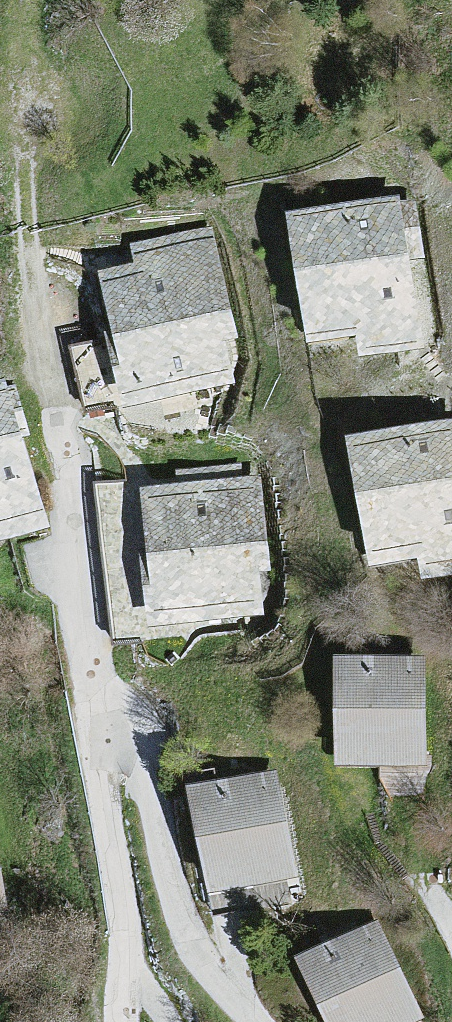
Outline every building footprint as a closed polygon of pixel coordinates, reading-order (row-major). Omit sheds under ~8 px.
[(400,207),(288,222),(305,350),(418,334),(400,207)] [(210,247),(94,277),(128,408),(244,378),(210,247)] [(0,384),(0,522),(41,510),(4,383),(0,384)] [(344,442),(367,574),(451,558),(451,423),(344,442)] [(259,482),(134,494),(148,631),(272,619),(259,482)] [(425,659),(331,659),(331,769),(425,769),(425,659)] [(270,776),(183,793),(204,899),(292,881),(270,776)] [(11,931),(0,875),(0,933),(11,931)] [(293,960),(321,1021),(417,1021),(420,1021),(375,923),(293,960)]
